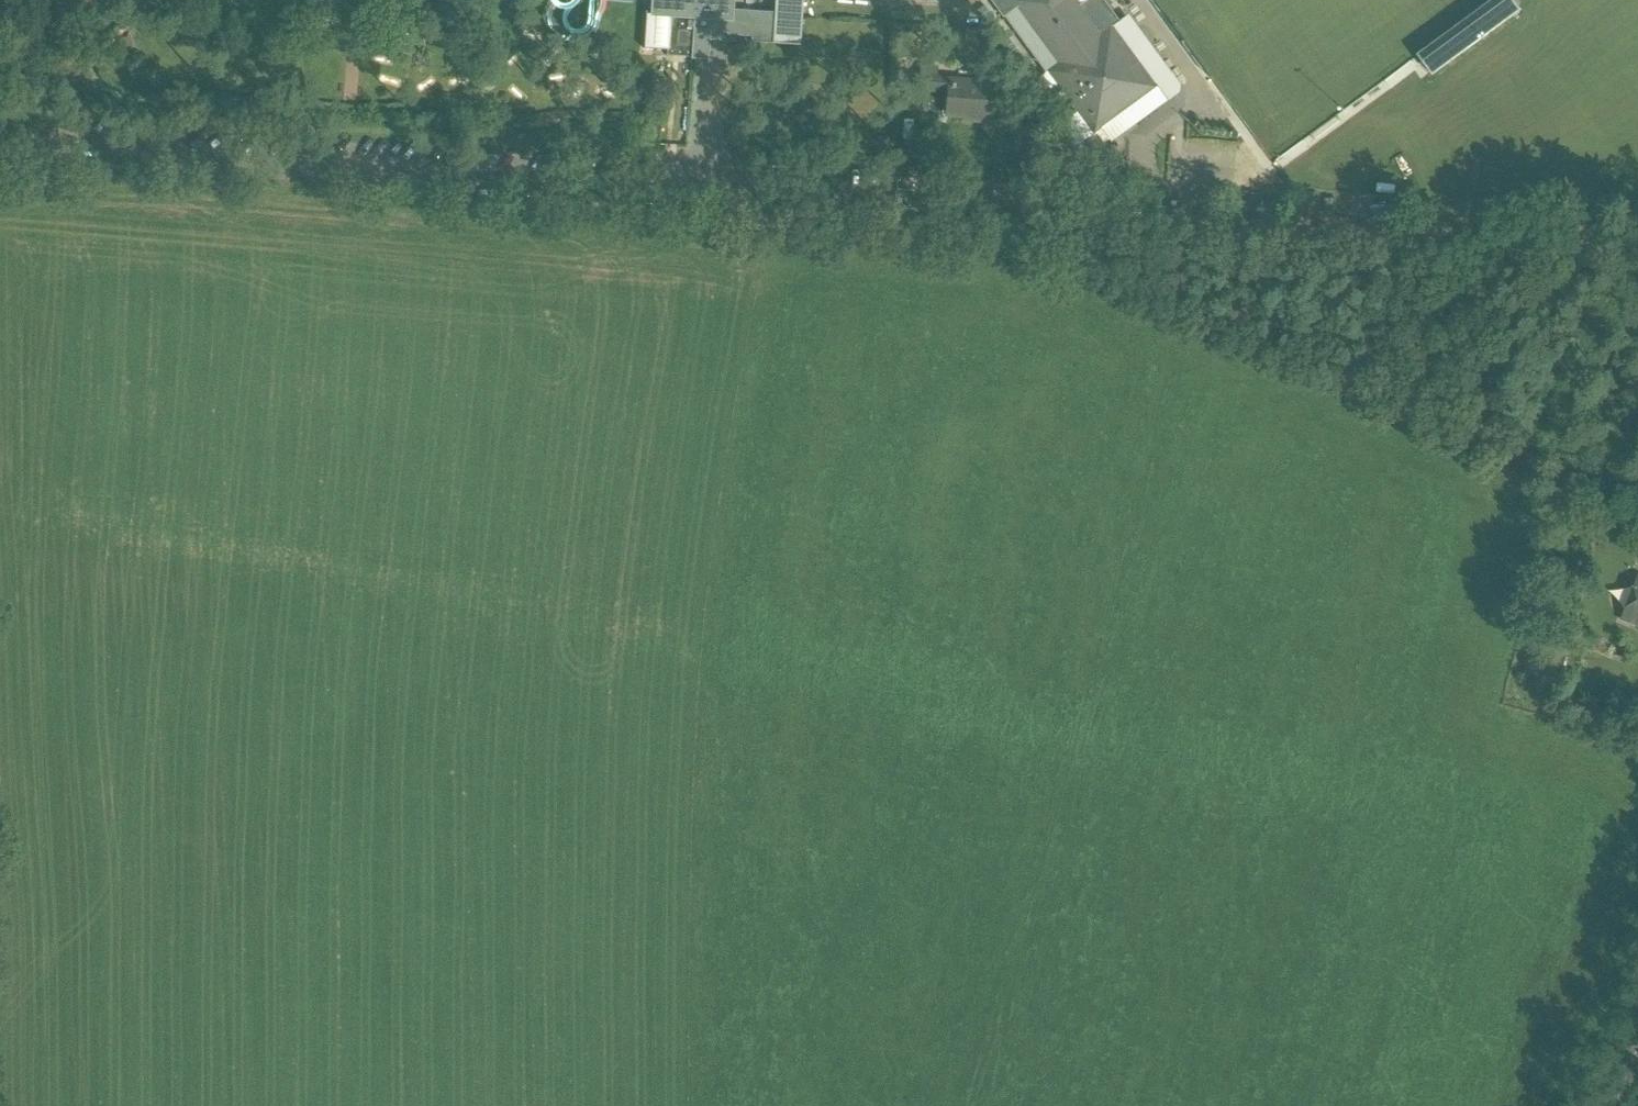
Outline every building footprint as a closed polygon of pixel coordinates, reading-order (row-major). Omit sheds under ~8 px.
[(733,36),(733,34),(735,0),(651,0),(650,14),(671,16),(671,15),(694,16),(691,57),(708,58),(710,40),(710,32),(727,33),(727,35),(733,36)] [(775,13),(743,11),(734,11),(733,34),(733,36),(734,36),(751,37),(751,42),(799,45),(801,25),(801,15),(802,0),(776,0),(775,13)] [(1003,18),(1017,7),(1058,64),(1048,72),(1095,135),(1158,88),(1113,27),(1119,22),(1103,0),(1087,0),(1080,5),(1077,0),(989,0),(1003,18)] [(1432,75),(1521,10),(1514,0),(1494,0),(1418,55),(1419,57),(1432,75)] [(650,14),(646,14),(644,48),(667,49),(666,56),(691,57),(694,16),(671,15),(671,16),(650,14)] [(1134,14),(1119,24),(1175,101),(1190,90),(1134,14)] [(966,64),(964,73),(990,78),(991,69),(966,64)] [(993,119),(996,82),(937,78),(938,68),(921,66),(919,91),(948,93),(947,116),(964,117),(964,121),(979,122),(979,118),(993,119)] [(1259,194),(1242,192),(1241,208),(1258,209),(1259,194)] [(1622,620),(1637,626),(1637,579),(1622,620)]
